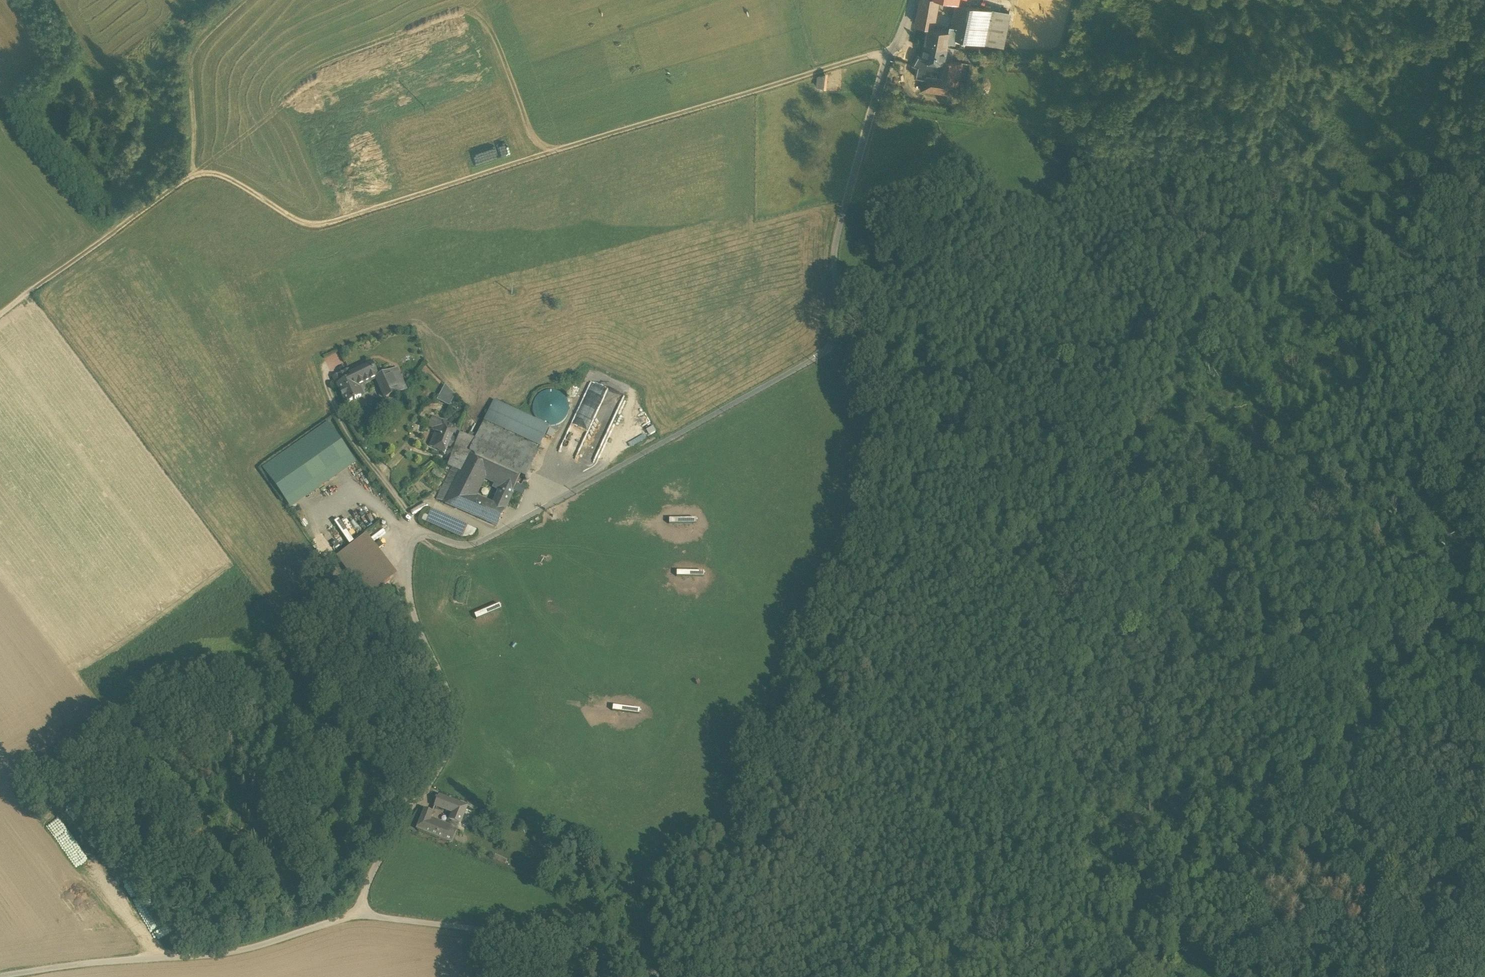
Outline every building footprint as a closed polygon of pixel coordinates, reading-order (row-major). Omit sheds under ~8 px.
[(918,13),(931,15),(934,0),(921,0),(918,13)] [(991,10),(965,5),(960,5),(960,4),(959,4),(954,26),(949,25),(948,31),(949,31),(947,41),(954,42),(954,38),(984,44),(991,10)] [(1009,13),(991,10),(984,44),(1002,48),(1009,13)] [(931,15),(918,13),(916,26),(927,28),(928,27),(931,15)] [(928,27),(927,28),(925,43),(946,47),(947,41),(949,31),(948,31),(928,27)] [(946,47),(925,43),(922,58),(925,59),(943,62),(946,47)] [(922,58),(917,56),(912,65),(917,66),(917,68),(923,68),(925,59),(922,58)] [(961,63),(946,61),(945,65),(944,64),(941,79),(939,93),(956,95),(961,63)] [(816,87),(826,87),(826,73),(815,73),(816,87)] [(924,77),(920,77),(921,91),(939,93),(941,79),(924,77)] [(351,375),(352,378),(353,378),(356,384),(376,375),(372,365),(351,375)] [(397,369),(389,372),(394,370),(396,376),(392,378),(399,394),(406,390),(397,369)] [(349,371),(339,376),(342,383),(352,378),(351,375),(349,371)] [(389,372),(377,378),(386,400),(399,394),(392,378),(389,372)] [(342,383),(339,376),(334,378),(337,385),(338,385),(342,383)] [(342,383),(338,385),(346,403),(361,396),(356,384),(353,378),(352,378),(342,383)] [(446,386),(438,400),(449,405),(454,396),(446,386)] [(593,464),(622,394),(606,388),(599,403),(583,396),(561,450),(575,456),(575,457),(579,459),(579,458),(593,464)] [(568,415),(569,408),(568,401),(564,395),(558,391),(551,390),(544,391),(538,395),(534,401),(533,408),(534,415),(538,421),(544,425),(551,426),(558,425),(564,421),(568,415)] [(493,404),(497,403),(504,401),(505,406),(515,402),(512,391),(484,400),(486,406),(493,404)] [(549,427),(497,403),(493,404),(486,419),(540,446),(549,427)] [(456,428),(432,417),(428,426),(434,428),(433,431),(436,432),(451,438),(453,434),(456,428)] [(329,419),(263,466),(292,506),(358,459),(329,419)] [(540,446),(486,419),(476,440),(472,449),(521,473),(526,475),(540,446)] [(461,430),(456,428),(453,434),(458,437),(460,433),(461,430)] [(451,438),(436,432),(430,447),(445,454),(448,446),(451,438)] [(476,440),(460,433),(458,437),(457,441),(454,449),(447,468),(452,469),(460,473),(472,450),(472,449),(476,440)] [(457,441),(451,438),(448,446),(454,449),(457,441)] [(521,473),(472,450),(460,473),(444,504),(455,509),(477,519),(484,503),(475,499),(487,475),(504,483),(514,488),(521,473)] [(452,469),(437,500),(444,504),(460,473),(452,469)] [(514,488),(504,483),(496,500),(507,505),(514,488)] [(507,505),(496,500),(493,507),(503,512),(507,505)] [(493,507),(484,503),(477,519),(496,528),(503,512),(493,507)] [(468,527),(431,510),(428,517),(424,516),(422,521),(462,539),(463,538),(467,528),(468,527)] [(623,539),(645,523),(642,519),(620,534),(623,539)] [(475,532),(467,528),(463,538),(473,538),(475,532)] [(400,573),(370,534),(337,557),(367,598),(400,573)] [(468,805),(440,793),(437,802),(455,810),(451,821),(460,825),(468,805)] [(437,810),(428,806),(420,825),(455,839),(459,829),(433,819),(437,810)]
